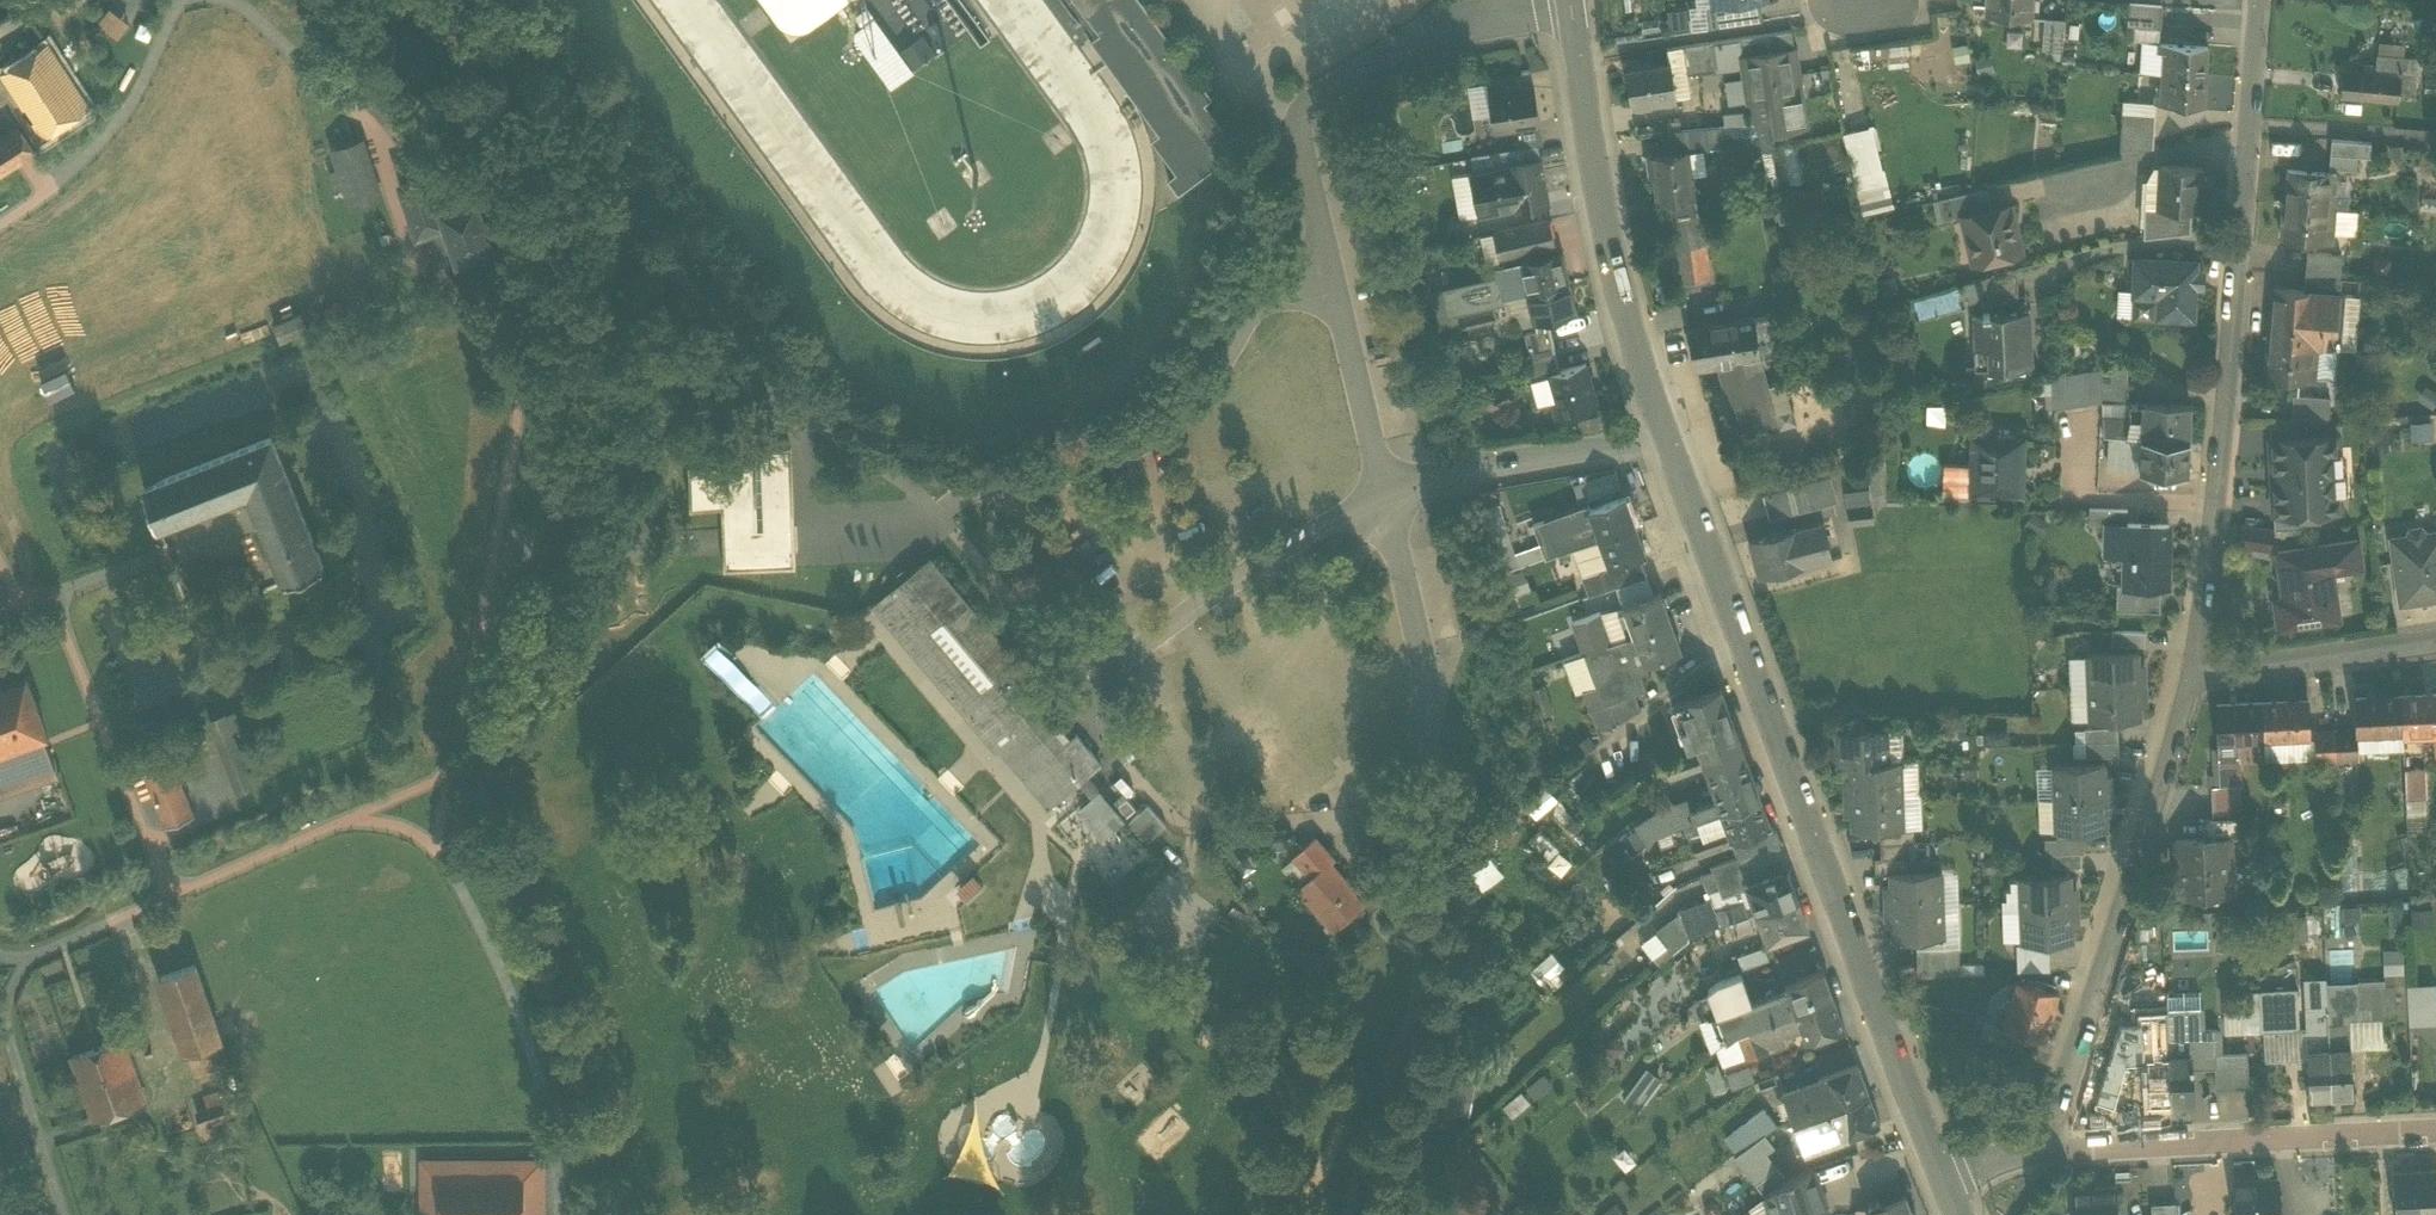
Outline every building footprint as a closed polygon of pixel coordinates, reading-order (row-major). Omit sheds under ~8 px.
[(28,13),(21,0),(9,0),(0,5),(0,29),(28,13)] [(777,19),(783,25),(791,29),(799,29),(808,27),(845,0),(763,0),(777,19)] [(1142,0),(1077,0),(1100,31),(1142,0)] [(1169,177),(1179,191),(1210,168),(1221,160),(1213,149),(1230,136),(1204,101),(1212,95),(1142,0),(1100,31),(1099,32),(1169,127),(1163,131),(1168,138),(1167,138),(1182,159),(1174,165),(1178,170),(1169,177)] [(1709,27),(1761,19),(1759,0),(1713,5),(1713,3),(1706,4),(1709,27)] [(2032,0),(1988,0),(1987,13),(2031,17),(2032,0)] [(2134,26),(2161,28),(2162,4),(2130,2),(2129,26),(2134,26)] [(1691,30),(1709,27),(1706,4),(1696,5),(1689,5),(1691,30)] [(134,23),(111,5),(96,23),(119,42),(134,23)] [(1689,30),(1688,8),(1668,9),(1669,32),(1689,30)] [(913,68),(900,51),(874,15),(851,32),(891,87),(914,70),(913,68)] [(2044,49),(2063,51),(2065,20),(2046,18),(2044,49)] [(2160,41),(2161,28),(2134,26),(2133,39),(2142,40),(2158,41),(2160,41)] [(1763,34),(1766,51),(1794,47),(1792,29),(1763,34)] [(922,34),(900,51),(913,68),(935,51),(922,34)] [(1711,42),(1715,70),(1744,67),(1742,55),(1739,38),(1711,42)] [(2140,71),(2162,72),(2164,50),(2157,49),(2158,42),(2158,41),(2142,40),(2140,71)] [(2364,62),(2363,71),(2382,73),(2383,54),(2403,56),(2404,44),(2377,41),(2375,63),(2364,62)] [(1683,46),(1687,73),(1715,70),(1711,42),(1683,46)] [(2164,50),(2162,72),(2206,75),(2208,45),(2158,42),(2157,49),(2164,50)] [(33,123),(43,139),(92,108),(49,43),(1,75),(24,110),(28,108),(36,121),(33,123)] [(1909,43),(1869,47),(1870,57),(1889,56),(1890,66),(1911,64),(1909,43)] [(1971,60),(1968,43),(1952,45),(1955,63),(1971,60)] [(1670,61),(1675,97),(1690,95),(1687,73),(1683,46),(1668,48),(1670,61)] [(1749,102),(1772,99),(1801,94),(1795,54),(1794,47),(1766,51),(1742,55),(1744,67),(1745,76),(1748,99),(1749,102)] [(1995,71),(1990,53),(1974,57),(1979,75),(1995,71)] [(2361,97),(2398,100),(2399,93),(2399,82),(2400,77),(2401,77),(2403,56),(2383,54),(2382,73),(2363,71),(2361,97)] [(2403,56),(2401,77),(2417,79),(2418,57),(2403,56)] [(1627,67),(1632,104),(1675,97),(1670,61),(1627,67)] [(2340,95),(2361,97),(2363,71),(2342,70),(2340,95)] [(2205,105),(2206,75),(2162,72),(2161,96),(2155,95),(2154,102),(2157,102),(2205,105)] [(1748,99),(1745,76),(1725,79),(1728,102),(1748,99)] [(2416,95),(2417,79),(2401,77),(2400,77),(2399,82),(2412,84),(2411,95),(2416,95)] [(1472,115),(1493,111),(1490,94),(1487,80),(1467,84),(1472,115)] [(2399,93),(2411,95),(2412,84),(2399,82),(2399,93)] [(1493,111),(1495,129),(1515,126),(1538,122),(1533,87),(1490,94),(1493,111)] [(1772,99),(1775,114),(1804,109),(1801,94),(1772,99)] [(1756,122),(1763,150),(1775,147),(1780,146),(1777,130),(1775,114),(1772,99),(1749,102),(1752,122),(1756,122)] [(2124,112),(2156,115),(2157,102),(2154,102),(2125,100),(2124,112)] [(1806,126),(1804,109),(1775,114),(1777,130),(1806,126)] [(1724,125),(1746,123),(1745,110),(1723,112),(1724,125)] [(2124,112),(2121,155),(2154,147),(2156,115),(2124,112)] [(1506,133),(1509,149),(1537,144),(1542,143),(1538,122),(1515,126),(1516,131),(1506,133)] [(1721,125),(1707,126),(1710,146),(1721,145),(1721,125)] [(1873,125),(1843,132),(1853,175),(1883,168),(1873,125)] [(1668,129),(1672,151),(1688,149),(1704,147),(1710,146),(1707,126),(1668,129)] [(22,130),(1,143),(14,163),(35,150),(22,130)] [(1468,150),(1469,156),(1481,154),(1499,151),(1496,136),(1479,140),(1480,148),(1468,150)] [(342,188),(349,208),(384,197),(365,137),(329,148),(336,168),(328,171),(334,191),(342,188)] [(2329,167),(2356,169),(2357,156),(2370,157),(2372,141),(2332,138),(2329,167)] [(1,143),(0,144),(0,173),(14,163),(1,143)] [(1780,146),(1775,147),(1780,185),(1804,180),(1798,143),(1780,146)] [(1540,159),(1537,144),(1509,149),(1499,151),(1481,154),(1483,170),(1508,165),(1540,159)] [(1704,147),(1688,149),(1691,173),(1707,171),(1704,147)] [(1659,200),(1670,198),(1694,194),(1691,173),(1688,149),(1672,151),(1652,154),(1659,200)] [(1772,149),(1763,150),(1766,178),(1776,176),(1772,149)] [(1540,159),(1508,165),(1516,206),(1548,200),(1540,159)] [(2160,205),(2163,164),(2155,163),(2148,177),(2145,204),(2160,205)] [(2192,210),(2196,210),(2198,188),(2200,189),(2202,167),(2163,164),(2160,205),(2159,207),(2192,210)] [(1484,213),(1516,206),(1508,165),(1483,170),(1476,171),(1484,213)] [(1853,175),(1856,187),(1888,179),(1885,168),(1883,168),(1853,175)] [(2287,169),(2284,203),(2333,207),(2336,173),(2287,169)] [(1484,213),(1476,171),(1453,175),(1461,217),(1484,213)] [(429,232),(439,265),(457,258),(458,260),(494,247),(477,196),(462,201),(458,187),(437,194),(434,184),(430,173),(400,183),(418,236),(429,232)] [(2336,173),(2333,207),(2348,208),(2351,174),(2336,173)] [(455,177),(434,184),(437,194),(458,187),(455,177)] [(1888,179),(1856,187),(1862,213),(1894,206),(1888,179)] [(1973,190),(1947,196),(1952,220),(1963,217),(1966,217),(1966,214),(1991,208),(1987,186),(1973,190)] [(1775,199),(1781,221),(1827,210),(1821,187),(1775,199)] [(1697,213),(1694,194),(1670,198),(1673,217),(1697,213)] [(1938,223),(1952,220),(1947,196),(1933,199),(1938,223)] [(2331,233),(2333,207),(2284,203),(2281,237),(2330,241),(2331,233)] [(1978,241),(1982,259),(2020,251),(2010,204),(1991,208),(1966,214),(1966,217),(1971,236),(1978,241)] [(2145,204),(2143,237),(2190,232),(2192,210),(2159,207),(2160,205),(2145,204)] [(2331,233),(2358,235),(2360,209),(2348,208),(2333,207),(2331,233)] [(1673,217),(1686,303),(1705,300),(1702,284),(1712,282),(1702,216),(1701,213),(1697,213),(1673,217)] [(1966,217),(1963,217),(1973,262),(1982,259),(1978,241),(1971,236),(1966,217)] [(1494,231),(1500,259),(1555,247),(1549,218),(1494,231)] [(1500,259),(1494,231),(1481,234),(1487,263),(1500,259)] [(2307,251),(2305,274),(2339,277),(2341,253),(2307,251)] [(1522,262),(1529,291),(1566,282),(1560,253),(1522,262)] [(2392,258),(2373,256),(2371,275),(2390,278),(2392,258)] [(2197,260),(2135,258),(2133,289),(2132,316),(2194,319),(2197,260)] [(1529,291),(1522,262),(1516,263),(1500,271),(1502,279),(1506,297),(1529,291)] [(1985,276),(1986,296),(2018,295),(2017,267),(1985,276)] [(1447,268),(1426,273),(1430,289),(1451,284),(1447,268)] [(2340,277),(2339,277),(2305,274),(2304,289),(2339,291),(2340,277)] [(1986,296),(1985,276),(1963,282),(1969,301),(1986,296)] [(1468,287),(1472,305),(1506,297),(1502,279),(1468,287)] [(1573,311),(1566,282),(1529,291),(1533,308),(1536,320),(1548,317),(1573,311)] [(2273,286),(2268,341),(2318,345),(2335,346),(2339,291),(2304,289),(2273,286)] [(1472,305),(1468,287),(1432,295),(1437,313),(1472,305)] [(2116,316),(2132,316),(2133,289),(2117,288),(2116,316)] [(1518,311),(1533,308),(1529,291),(1506,297),(1510,313),(1518,311)] [(2335,346),(2338,347),(2355,348),(2359,293),(2339,291),(2335,346)] [(1533,308),(1518,311),(1520,323),(1536,320),(1533,308)] [(1972,313),(1975,367),(1986,367),(2026,365),(2029,365),(2027,311),(1972,313)] [(274,325),(281,341),(308,330),(301,314),(274,325)] [(1458,314),(1440,318),(1445,336),(1462,332),(1458,314)] [(1754,316),(1759,358),(1779,355),(1773,314),(1754,316)] [(1694,368),(1719,364),(1759,358),(1754,316),(1688,326),(1694,368)] [(1536,320),(1538,329),(1550,327),(1548,317),(1536,320)] [(1526,332),(1529,345),(1553,340),(1550,327),(1538,329),(1526,332)] [(1529,345),(1532,360),(1557,354),(1553,340),(1529,345)] [(2314,379),(2318,345),(2268,341),(2265,375),(2266,375),(2314,379)] [(2314,379),(2335,381),(2338,347),(2335,346),(2318,345),(2314,379)] [(1476,369),(1471,346),(1449,351),(1454,374),(1476,369)] [(1560,370),(1557,354),(1532,360),(1536,378),(1550,375),(1550,373),(1560,370)] [(1719,364),(1725,388),(1765,378),(1759,358),(1719,364)] [(1552,401),(1556,415),(1561,413),(1562,415),(1598,404),(1585,362),(1560,370),(1550,373),(1550,375),(1557,399),(1552,401)] [(2101,368),(2102,385),(2127,384),(2127,364),(2101,365),(2101,368)] [(2026,365),(1986,367),(1986,375),(2026,374),(2026,365)] [(2049,376),(2054,407),(2102,399),(2102,385),(2101,368),(2049,376)] [(1550,375),(1536,378),(1531,380),(1538,405),(1552,401),(1557,399),(1550,375)] [(1767,385),(1765,378),(1725,388),(1736,432),(1778,422),(1775,412),(1791,406),(1783,380),(1767,385)] [(2128,401),(2127,384),(2102,385),(2102,399),(2103,402),(2128,401)] [(2426,384),(2416,399),(2433,410),(2435,405),(2435,391),(2426,384)] [(2293,393),(2291,422),(2298,422),(2327,420),(2329,396),(2293,393)] [(2103,417),(2129,417),(2128,401),(2103,402),(2103,417)] [(2144,401),(2128,401),(2129,417),(2142,424),(2144,401)] [(2142,424),(2142,436),(2189,439),(2191,403),(2144,401),(2142,424)] [(1947,402),(1926,402),(1926,422),(1946,422),(1947,402)] [(1797,425),(1791,406),(1775,412),(1778,422),(1779,429),(1797,425)] [(1603,413),(1577,417),(1579,430),(1605,426),(1603,413)] [(2142,436),(2142,424),(2129,417),(2103,417),(2104,433),(2115,434),(2142,436)] [(2433,421),(2410,422),(2411,441),(2433,439),(2433,421)] [(2270,423),(2270,437),(2299,436),(2298,422),(2291,422),(2270,423)] [(2141,469),(2142,436),(2115,434),(2113,468),(2141,469)] [(2270,437),(2274,513),(2302,512),(2341,511),(2340,493),(2335,493),(2333,452),(2338,452),(2337,434),(2299,436),(2270,437)] [(1972,489),(2021,490),(2022,437),(1973,435),(1972,462),(1972,489)] [(2188,472),(2189,439),(2142,436),(2141,469),(2188,472)] [(271,437),(233,452),(144,487),(156,526),(171,520),(174,528),(183,524),(180,516),(248,489),(285,580),(323,565),(271,437)] [(795,535),(791,447),(761,448),(761,461),(690,464),(691,507),(722,506),(723,539),(724,568),(796,566),(795,535)] [(1871,487),(1873,504),(1889,501),(1886,458),(1868,462),(1871,487)] [(1972,489),(1972,462),(1943,461),(1942,493),(1971,494),(1972,489)] [(1616,491),(1610,470),(1584,478),(1590,498),(1616,491)] [(1832,476),(1811,481),(1817,506),(1838,500),(1832,476)] [(1769,518),(1817,506),(1811,481),(1763,494),(1769,518)] [(1846,491),(1851,528),(1876,525),(1873,504),(1871,487),(1846,491)] [(1625,495),(1590,508),(1588,503),(1533,523),(1540,541),(1546,556),(1571,547),(1599,537),(1635,523),(1625,495)] [(1500,505),(1485,510),(1494,543),(1510,537),(1500,505)] [(2088,523),(2108,524),(2108,522),(2127,523),(2127,508),(2089,507),(2088,523)] [(2051,522),(2034,511),(2025,525),(2042,536),(2051,522)] [(2274,513),(2275,528),(2303,526),(2302,512),(2274,513)] [(1749,538),(1759,576),(1811,563),(1832,558),(1822,519),(1800,524),(1800,526),(1749,538)] [(2161,584),(2167,584),(2169,524),(2127,523),(2108,522),(2108,524),(2107,546),(2131,547),(2130,583),(2130,584),(2161,584)] [(1599,537),(1609,565),(1639,554),(1646,552),(1635,523),(1599,537)] [(2240,543),(2271,548),(2274,529),(2243,524),(2240,543)] [(2401,603),(2435,598),(2435,532),(2425,534),(2420,528),(2411,529),(2408,536),(2392,538),(2401,603)] [(1494,543),(1502,572),(1518,566),(1514,551),(1510,537),(1494,543)] [(1609,566),(1609,565),(1599,537),(1571,547),(1582,576),(1599,570),(1609,566)] [(2276,601),(2280,626),(2335,617),(2327,570),(2358,565),(2354,540),(2280,553),(2288,599),(2276,601)] [(1514,551),(1518,566),(1546,556),(1540,541),(1514,551)] [(1616,585),(1646,575),(1639,554),(1609,565),(1609,566),(1599,570),(1606,589),(1616,585)] [(875,602),(1000,749),(1047,709),(1055,703),(1054,702),(930,556),(875,602)] [(1531,588),(1523,569),(1510,574),(1517,594),(1531,588)] [(1599,570),(1582,576),(1589,595),(1606,589),(1599,570)] [(1616,585),(1623,605),(1654,594),(1646,575),(1616,585)] [(2116,608),(2160,609),(2161,584),(2130,584),(2130,583),(2117,583),(2116,608)] [(1623,605),(1634,634),(1671,620),(1661,591),(1654,594),(1623,605)] [(1634,634),(1623,605),(1600,611),(1612,642),(1634,634)] [(1574,621),(1585,651),(1612,642),(1600,611),(1574,621)] [(1681,648),(1671,620),(1634,634),(1612,642),(1585,651),(1587,658),(1573,663),(1583,689),(1589,706),(1603,701),(1603,703),(1635,691),(1646,687),(1638,664),(1645,662),(1681,648)] [(2112,644),(2145,645),(2145,631),(2112,630),(2112,644)] [(764,717),(778,704),(710,635),(697,648),(764,717)] [(2087,654),(2089,686),(2146,684),(2145,670),(2138,670),(2137,650),(2087,652),(2087,654)] [(1587,658),(1585,651),(1564,659),(1575,691),(1583,689),(1573,663),(1587,658)] [(2069,686),(2089,686),(2087,654),(2068,655),(2069,686)] [(44,735),(47,734),(27,678),(0,687),(0,751),(44,735)] [(1552,710),(1545,683),(1534,686),(1542,713),(1552,710)] [(2146,698),(2146,684),(2089,686),(2090,717),(2090,720),(2140,718),(2139,698),(2146,698)] [(2089,686),(2069,686),(2071,718),(2090,717),(2089,686)] [(1701,751),(1702,754),(1740,741),(1721,687),(1674,704),(1688,745),(1698,741),(1701,751)] [(1589,706),(1596,725),(1641,709),(1635,691),(1603,703),(1603,701),(1589,706)] [(2401,694),(2402,730),(2435,729),(2435,692),(2401,694)] [(2357,732),(2402,730),(2401,694),(2354,696),(2355,729),(2356,733),(2357,732)] [(2308,698),(2262,700),(2264,737),(2310,735),(2310,731),(2308,698)] [(2237,738),(2264,737),(2262,700),(2217,703),(2218,739),(2237,738)] [(1000,749),(1023,777),(1071,737),(1047,709),(1000,749)] [(223,717),(213,722),(219,736),(228,732),(228,731),(232,730),(239,727),(233,714),(223,718),(223,717)] [(209,723),(237,794),(255,787),(232,730),(228,731),(228,732),(219,736),(213,722),(209,723)] [(2085,727),(2085,741),(2119,740),(2118,726),(2085,727)] [(1831,764),(1850,763),(1888,761),(1886,729),(1886,728),(1836,730),(1837,750),(1830,750),(1831,764)] [(1903,729),(1886,729),(1888,761),(1900,761),(1904,761),(1903,729)] [(2009,729),(1985,730),(1985,743),(2010,742),(2009,729)] [(2355,729),(2335,730),(2337,758),(2359,757),(2358,753),(2357,732),(2356,733),(2355,729)] [(184,753),(207,744),(202,730),(179,739),(184,753)] [(2315,759),(2337,758),(2335,730),(2314,731),(2315,755),(2315,759)] [(2403,751),(2402,730),(2357,732),(2358,753),(2403,751)] [(2310,735),(2264,737),(2265,758),(2315,755),(2314,731),(2310,731),(2310,735)] [(1076,733),(1071,737),(1023,777),(1036,792),(1041,789),(1068,766),(1080,781),(1088,774),(1102,763),(1076,733)] [(0,751),(0,797),(58,776),(44,735),(0,751)] [(2218,739),(2221,784),(2239,783),(2238,760),(2237,738),(2218,739)] [(2119,754),(2119,740),(2085,741),(2086,756),(2119,754)] [(1706,764),(1712,782),(1750,769),(1740,741),(1702,754),(1706,764)] [(1702,754),(1701,751),(1665,764),(1670,778),(1706,764),(1702,754)] [(183,757),(173,761),(179,777),(189,772),(183,757)] [(1977,758),(1961,758),(1961,776),(1978,775),(1977,758)] [(144,771),(166,825),(194,814),(179,777),(173,761),(172,759),(144,771)] [(1904,761),(1900,761),(1902,794),(1918,793),(1917,760),(1904,761)] [(1900,761),(1888,761),(1850,763),(1851,782),(1844,782),(1844,796),(1902,794),(1900,761)] [(2054,766),(2055,797),(2112,795),(2111,781),(2104,781),(2104,762),(2054,764),(2054,766)] [(1068,766),(1041,789),(1053,804),(1069,790),(1080,781),(1068,766)] [(2038,798),(2055,797),(2054,766),(2037,766),(2038,798)] [(1720,802),(1722,809),(1760,795),(1750,769),(1712,782),(1718,798),(1720,802)] [(2405,801),(2426,800),(2429,800),(2428,769),(2404,770),(2405,801)] [(1091,795),(1100,788),(1088,774),(1080,781),(1091,795)] [(2212,785),(2214,818),(2241,817),(2239,783),(2221,784),(2212,785)] [(1547,785),(1524,803),(1537,818),(1550,807),(1559,800),(1547,785)] [(1117,824),(1117,825),(1125,818),(1100,788),(1091,795),(1094,798),(1117,824)] [(1049,807),(1053,804),(1041,789),(1036,792),(1049,807)] [(1918,793),(1902,794),(1903,827),(1913,827),(1921,827),(1920,793),(1918,793)] [(1903,827),(1902,794),(1844,796),(1845,810),(1852,810),(1853,830),(1879,828),(1903,827)] [(1102,837),(1112,828),(1090,802),(1094,798),(1091,795),(1077,808),(1102,837)] [(1770,824),(1760,795),(1722,809),(1729,827),(1734,838),(1768,825),(1770,824)] [(2112,809),(2112,795),(2055,797),(2056,829),(2056,831),(2083,830),(2106,829),(2105,809),(2112,809)] [(1127,796),(1118,804),(1127,815),(1136,807),(1127,796)] [(2055,797),(2038,798),(2039,829),(2056,829),(2055,797)] [(1117,824),(1094,798),(1090,802),(1112,828),(1117,824)] [(1689,798),(1667,806),(1674,827),(1695,819),(1691,807),(1692,807),(1689,798)] [(1568,828),(1578,819),(1560,799),(1559,800),(1550,807),(1568,828)] [(2426,800),(2405,801),(2406,817),(2427,816),(2426,800)] [(1722,809),(1720,802),(1712,805),(1710,801),(1692,807),(1691,807),(1695,819),(1722,809)] [(1166,823),(1148,803),(1128,821),(1147,841),(1166,823)] [(1649,841),(1657,833),(1674,827),(1667,806),(1638,823),(1649,841)] [(1722,809),(1695,819),(1702,836),(1729,827),(1722,809)] [(2242,836),(2241,817),(2214,818),(2205,818),(2206,838),(2230,837),(2242,836)] [(1739,854),(1775,841),(1768,825),(1734,838),(1734,841),(1739,854)] [(1692,840),(1697,854),(1734,841),(1734,838),(1729,827),(1702,836),(1692,840)] [(1879,828),(1880,843),(1908,842),(1913,841),(1913,827),(1903,827),(1879,828)] [(1530,840),(1551,860),(1563,848),(1542,828),(1530,840)] [(1296,889),(1332,930),(1366,901),(1332,862),(1336,859),(1316,835),(1293,855),(1294,856),(1311,876),(1298,887),(1296,889)] [(2046,853),(2052,853),(2081,851),(2084,851),(2083,836),(2056,837),(2045,838),(2046,853)] [(2177,840),(2180,897),(2233,894),(2230,837),(2206,838),(2177,840)] [(1721,886),(1723,893),(1749,883),(1748,882),(1785,869),(1785,868),(1775,841),(1739,854),(1700,868),(1709,890),(1721,886)] [(1928,841),(1913,841),(1908,842),(1909,856),(1908,856),(1908,870),(1929,869),(1928,841)] [(1880,843),(1881,857),(1908,856),(1909,856),(1908,842),(1880,843)] [(1467,848),(1447,864),(1456,876),(1477,862),(1467,848)] [(2081,866),(2081,851),(2052,853),(2053,867),(2081,866)] [(1311,876),(1294,856),(1281,867),(1298,887),(1311,876)] [(1908,870),(1908,856),(1881,857),(1874,857),(1875,872),(1891,871),(1908,870)] [(1456,876),(1447,864),(1426,879),(1439,896),(1459,880),(1456,876)] [(1756,903),(1758,909),(1796,896),(1786,868),(1785,868),(1785,869),(1748,882),(1749,883),(1756,903)] [(1957,868),(1941,869),(1942,903),(1958,902),(1957,868)] [(1885,891),(1885,905),(1942,903),(1941,869),(1929,869),(1908,870),(1891,871),(1892,891),(1885,891)] [(974,871),(956,887),(968,900),(986,885),(974,871)] [(2020,879),(2021,909),(2078,907),(2078,893),(2071,893),(2070,873),(2020,875),(2020,879)] [(2001,899),(2001,909),(2021,909),(2020,879),(2010,879),(2010,889),(2006,889),(2006,898),(2001,899)] [(1462,924),(1481,909),(1458,881),(1439,896),(1462,924)] [(1721,886),(1709,890),(1712,898),(1717,911),(1743,901),(1745,907),(1756,903),(1749,883),(1723,893),(1721,886)] [(1807,925),(1796,896),(1758,909),(1747,914),(1749,921),(1760,917),(1768,939),(1807,925)] [(1679,910),(1688,935),(1721,923),(1717,911),(1712,898),(1679,910)] [(1721,923),(1729,920),(1747,914),(1758,909),(1756,903),(1745,907),(1743,901),(1717,911),(1721,923)] [(2356,916),(2355,901),(2324,903),(2326,918),(2356,916)] [(1958,902),(1942,903),(1944,936),(1959,935),(1958,902)] [(1944,936),(1942,903),(1885,905),(1886,919),(1893,919),(1894,938),(1916,937),(1944,936)] [(2079,921),(2078,907),(2021,909),(2022,939),(2023,942),(2072,940),(2072,921),(2079,921)] [(2434,907),(2412,908),(2413,926),(2435,925),(2434,907)] [(2022,939),(2021,909),(2001,909),(2002,940),(2022,939)] [(1688,935),(1679,910),(1641,943),(1660,965),(1689,939),(1688,935)] [(2218,910),(2198,911),(2199,927),(2218,926),(2218,910)] [(2242,914),(2220,913),(2217,950),(2239,951),(2242,914)] [(1749,921),(1747,914),(1729,920),(1734,933),(1752,927),(1749,921)] [(2308,915),(2290,915),(2290,939),(2308,938),(2308,915)] [(1944,936),(1916,937),(1917,946),(1958,944),(1959,944),(1959,935),(1944,936)] [(1333,977),(1347,945),(1337,940),(1322,954),(1315,970),(1333,977)] [(2017,944),(2018,971),(2051,970),(2050,943),(2017,944)] [(1917,946),(1918,975),(1959,973),(1959,962),(1958,944),(1917,946)] [(1744,952),(1749,967),(1770,959),(1765,945),(1744,952)] [(2384,949),(2385,975),(2406,973),(2405,949),(2384,949)] [(1565,966),(1552,952),(1530,970),(1542,985),(1565,966)] [(1983,961),(1959,962),(1959,973),(1984,973),(1983,961)] [(161,977),(187,1052),(222,1040),(215,1021),(215,1022),(195,965),(161,977)] [(1737,1031),(1760,1023),(1834,998),(1823,968),(1785,982),(1787,988),(1751,1001),(1717,1013),(1717,1014),(1727,1039),(1737,1031)] [(1709,989),(1715,1008),(1733,1002),(1731,995),(1747,990),(1741,973),(1718,981),(1709,989)] [(2385,975),(2385,985),(2387,1019),(2408,1017),(2406,984),(2406,973),(2385,975)] [(2026,1033),(2046,1039),(2060,992),(2018,980),(2004,1026),(2026,1033)] [(2305,982),(2306,1010),(2328,1009),(2327,988),(2326,981),(2305,982)] [(2406,984),(2408,1017),(2409,1022),(2435,1021),(2435,995),(2435,983),(2406,984)] [(2359,1007),(2360,1020),(2387,1019),(2385,985),(2358,987),(2359,1007)] [(2358,987),(2327,988),(2328,1009),(2347,1008),(2359,1007),(2358,987)] [(1715,1008),(1709,989),(1699,998),(1706,1018),(1717,1014),(1717,1013),(1715,1008)] [(2259,991),(2262,1031),(2263,1030),(2300,1028),(2297,989),(2259,991)] [(1751,1001),(1747,990),(1731,995),(1733,1002),(1715,1008),(1717,1013),(1751,1001)] [(2247,1007),(2248,1031),(2262,1031),(2259,991),(2246,992),(2247,1007)] [(2166,994),(2166,1010),(2169,1054),(2171,1108),(2193,1107),(2191,1069),(2193,1069),(2193,1066),(2216,1065),(2216,1050),(2219,1047),(2219,1033),(2214,1029),(2202,1029),(2200,993),(2166,994)] [(1844,1028),(1834,998),(1760,1023),(1768,1049),(1787,1042),(1785,1034),(1803,1028),(1807,1040),(1844,1028)] [(2247,1007),(2223,1008),(2225,1032),(2248,1031),(2247,1007)] [(2328,1009),(2330,1046),(2349,1045),(2348,1021),(2360,1020),(2359,1007),(2347,1008),(2328,1009)] [(2307,1028),(2308,1047),(2330,1046),(2328,1009),(2306,1010),(2307,1028)] [(2169,1054),(2166,1010),(2137,1012),(2137,1021),(2120,1022),(2096,1101),(2115,1107),(2127,1064),(2146,1063),(2145,1055),(2169,1054)] [(1727,1039),(1717,1014),(1706,1018),(1699,1021),(1710,1052),(1719,1045),(1727,1039)] [(2351,1045),(2351,1049),(2389,1048),(2389,1031),(2387,1031),(2387,1019),(2360,1020),(2348,1021),(2349,1045),(2351,1045)] [(1980,1036),(2022,1048),(2026,1033),(2004,1026),(1985,1021),(1980,1036)] [(1760,1023),(1737,1031),(1745,1057),(1768,1049),(1760,1023)] [(2300,1028),(2263,1030),(2266,1060),(2308,1058),(2308,1047),(2307,1028),(2300,1028)] [(1726,1064),(1745,1057),(1737,1031),(1727,1039),(1719,1045),(1726,1064)] [(1611,1058),(1625,1048),(1615,1034),(1601,1045),(1611,1058)] [(71,1059),(92,1117),(145,1098),(123,1039),(71,1059)] [(2351,1045),(2349,1045),(2330,1046),(2332,1098),(2354,1097),(2351,1049),(2351,1045)] [(2332,1098),(2330,1046),(2308,1047),(2308,1058),(2311,1099),(2332,1098)] [(2216,1065),(2217,1087),(2251,1086),(2249,1048),(2216,1050),(2216,1065)] [(2171,1108),(2169,1054),(2145,1055),(2146,1063),(2148,1109),(2171,1108)] [(1782,1090),(1793,1120),(1869,1093),(1858,1063),(1821,1076),(1825,1089),(1803,1098),(1800,1090),(1787,1095),(1784,1089),(1782,1090)] [(1755,1080),(1749,1064),(1726,1072),(1731,1088),(1755,1080)] [(1661,1079),(1646,1067),(1622,1099),(1637,1110),(1661,1079)] [(1544,1070),(1521,1090),(1532,1101),(1554,1082),(1544,1070)] [(1821,1076),(1784,1089),(1787,1095),(1800,1090),(1803,1098),(1825,1089),(1821,1076)] [(1477,1082),(1448,1077),(1442,1110),(1471,1115),(1477,1082)] [(1514,1117),(1532,1101),(1521,1090),(1504,1106),(1514,1117)] [(1880,1123),(1869,1093),(1793,1120),(1804,1150),(1880,1123)] [(209,1108),(221,1104),(218,1094),(205,1098),(209,1108)] [(196,1113),(202,1127),(227,1118),(221,1104),(209,1108),(196,1113)] [(1748,1120),(1761,1137),(1765,1134),(1777,1125),(1764,1108),(1748,1120)] [(1732,1132),(1744,1149),(1761,1137),(1748,1120),(1732,1132)] [(1744,1149),(1734,1157),(1745,1170),(1767,1153),(1775,1146),(1765,1134),(1761,1137),(1744,1149)] [(1745,1170),(1756,1183),(1777,1166),(1767,1153),(1745,1170)] [(546,1158),(419,1159),(420,1214),(441,1214),(441,1179),(525,1178),(525,1214),(547,1214),(546,1158)] [(1764,1194),(1786,1177),(1777,1166),(1756,1183),(1764,1194)] [(1813,1168),(1786,1177),(1764,1195),(1771,1205),(1786,1197),(1819,1187),(1813,1168)] [(2416,1171),(2418,1214),(2435,1214),(2435,1170),(2416,1171)] [(2416,1171),(2395,1172),(2397,1214),(2418,1214),(2416,1171)] [(2255,1178),(2257,1214),(2279,1214),(2278,1177),(2255,1178)] [(441,1214),(525,1214),(525,1178),(441,1179),(441,1214)] [(2255,1178),(2234,1179),(2235,1214),(2257,1214),(2255,1178)] [(2094,1187),(2096,1214),(2118,1214),(2117,1185),(2094,1186),(2094,1187)] [(1826,1213),(1827,1213),(1827,1212),(1819,1187),(1786,1197),(1771,1205),(1777,1214),(1826,1214),(1826,1213)] [(2094,1187),(2073,1188),(2074,1214),(2096,1214),(2094,1187)] [(1868,1214),(1914,1214),(1906,1194),(1886,1202),(1878,1198),(1869,1201),(1867,1207),(1866,1209),(1868,1214)] [(1752,1214),(1777,1214),(1771,1205),(1764,1195),(1747,1207),(1752,1214)] [(1600,1214),(1627,1214),(1617,1202),(1600,1214)] [(2175,1202),(2152,1203),(2152,1214),(2176,1214),(2175,1202)] [(1867,1207),(1857,1206),(1857,1214),(1868,1214),(1866,1209),(1867,1207)]
